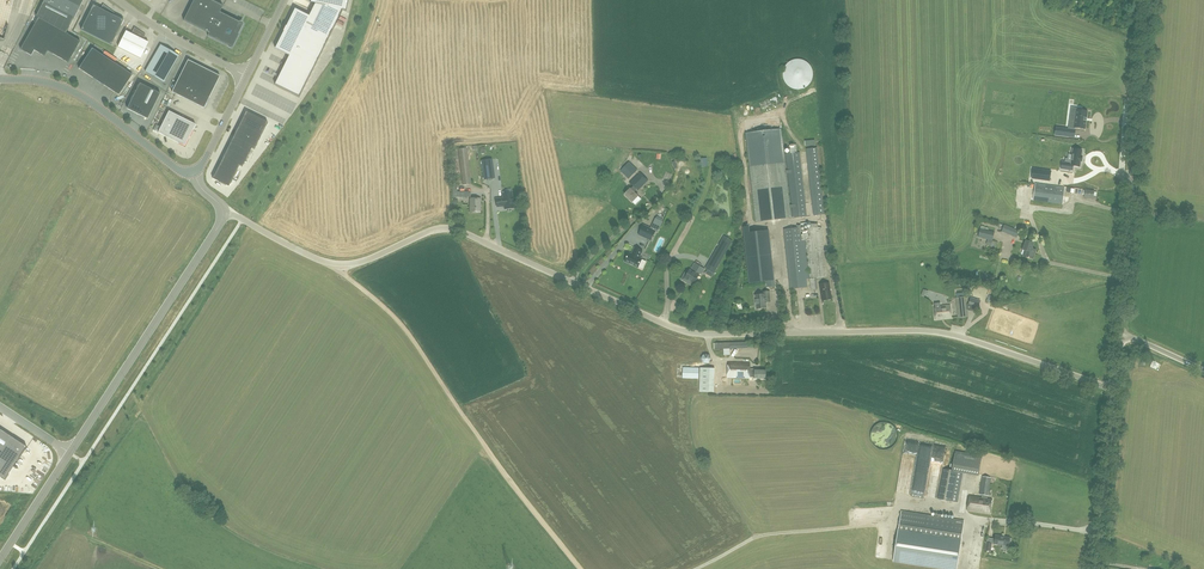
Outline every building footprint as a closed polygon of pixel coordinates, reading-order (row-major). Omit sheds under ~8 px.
[(83,0),(44,0),(43,2),(49,5),(40,19),(44,21),(53,6),(75,18),(80,7),(83,0)] [(208,36),(232,48),(239,34),(238,34),(234,32),(239,22),(240,22),(220,12),(223,6),(211,0),(194,0),(184,21),(209,33),(208,36)] [(343,8),(346,10),(348,0),(311,0),(310,2),(315,3),(315,4),(323,6),(319,14),(311,10),(309,16),(295,9),(286,26),(285,27),(286,27),(284,30),(283,31),(284,31),(277,44),(276,48),(275,48),(276,48),(289,55),(275,84),(299,96),(343,8)] [(101,9),(93,5),(81,30),(112,45),(124,20),(116,17),(117,15),(103,5),(101,9)] [(68,63),(80,42),(44,21),(40,19),(38,18),(21,49),(31,55),(34,50),(45,56),(48,51),(68,63)] [(143,40),(146,35),(135,28),(131,34),(126,31),(118,47),(141,58),(148,42),(143,40)] [(179,56),(161,45),(145,72),(164,82),(179,56)] [(92,48),(79,68),(119,95),(132,75),(92,48)] [(204,108),(209,97),(220,76),(188,60),(172,92),(204,108)] [(785,72),(784,77),(785,81),(787,85),(789,88),(793,90),(797,91),(801,91),(806,90),(809,87),(812,84),(814,80),(814,76),(813,72),(811,68),(809,65),(805,63),(801,61),(797,62),(793,63),(789,65),(786,69),(785,72)] [(125,93),(133,84),(130,82),(122,91),(125,93)] [(127,109),(148,119),(161,94),(140,83),(127,109)] [(183,142),(194,121),(167,107),(156,129),(183,142)] [(1073,109),(1072,116),(1076,117),(1074,127),(1075,127),(1085,129),(1086,121),(1086,118),(1087,111),(1082,110),(1073,109)] [(246,111),(213,178),(229,187),(239,165),(242,166),(252,148),(254,149),(268,122),(246,111)] [(1056,127),(1055,134),(1069,136),(1070,129),(1069,129),(1056,127)] [(791,218),(785,163),(781,129),(746,133),(756,222),(791,218)] [(494,156),(493,147),(475,147),(476,157),(494,156)] [(458,149),(463,185),(472,184),(467,148),(458,149)] [(825,214),(818,148),(806,149),(814,215),(825,214)] [(1062,162),(1061,169),(1073,171),(1073,166),(1080,167),(1080,161),(1082,161),(1082,156),(1081,156),(1082,150),(1073,149),(1072,155),(1071,163),(1065,162),(1062,162)] [(807,216),(800,152),(786,154),(793,218),(807,216)] [(995,154),(993,168),(997,169),(999,159),(1008,161),(1009,160),(1026,163),(1027,160),(995,154)] [(492,159),(482,161),(484,180),(495,178),(492,159)] [(629,179),(638,170),(629,162),(620,171),(629,179)] [(1033,169),(1032,178),(1050,181),(1051,171),(1033,169)] [(634,187),(637,190),(639,191),(648,181),(640,173),(630,183),(634,187)] [(1036,183),(1034,200),(1062,204),(1065,187),(1036,183)] [(635,193),(637,190),(634,187),(632,190),(630,188),(624,195),(633,202),(639,196),(635,193)] [(1086,190),(1085,198),(1094,199),(1095,191),(1091,190),(1088,190),(1086,190)] [(513,208),(512,194),(503,195),(503,198),(496,199),(497,207),(504,206),(505,209),(513,208)] [(471,198),(471,212),(480,212),(480,198),(471,198)] [(639,234),(651,240),(655,231),(643,225),(639,234)] [(1019,231),(1005,225),(1002,232),(1017,238),(1019,231)] [(821,227),(818,227),(805,229),(805,230),(802,230),(801,228),(785,230),(791,289),(807,287),(807,279),(810,279),(812,290),(818,289),(817,278),(827,277),(821,227)] [(995,232),(981,228),(978,237),(992,240),(995,232)] [(733,241),(726,237),(707,269),(708,270),(705,273),(712,277),(714,273),(733,241)] [(1023,244),(1023,245),(1022,249),(1025,250),(1023,256),(1033,259),(1037,249),(1032,248),(1034,243),(1027,240),(1025,245),(1023,244)] [(642,251),(635,248),(633,253),(632,255),(629,253),(625,261),(630,263),(630,264),(633,265),(638,267),(642,259),(639,258),(642,251)] [(695,283),(699,275),(699,274),(702,275),(705,270),(694,264),(691,269),(694,271),(693,272),(690,270),(688,274),(685,272),(681,279),(687,282),(688,281),(690,283),(691,281),(695,283)] [(832,299),(829,283),(820,284),(823,300),(832,299)] [(757,309),(767,308),(766,302),(771,301),(770,291),(763,292),(763,294),(755,295),(757,309)] [(966,298),(965,294),(957,294),(958,298),(957,298),(959,317),(968,316),(966,298)] [(980,301),(971,299),(969,304),(979,307),(980,301)] [(936,320),(952,318),(951,305),(934,307),(936,320)] [(730,342),(713,343),(714,349),(724,349),(724,355),(730,355),(730,349),(747,349),(748,342),(730,342)] [(704,363),(709,363),(712,359),(709,354),(704,354),(701,359),(704,363)] [(750,378),(750,375),(755,375),(755,378),(766,378),(766,370),(759,370),(759,369),(755,369),(755,372),(750,372),(750,363),(728,363),(728,378),(750,378)] [(715,364),(701,364),(700,388),(714,388),(715,364)] [(699,379),(699,369),(683,369),(683,379),(699,379)] [(5,480),(27,447),(0,429),(0,476),(5,480)] [(956,451),(952,470),(963,472),(979,475),(982,456),(956,451)] [(963,472),(952,470),(943,469),(938,498),(958,502),(963,472)] [(991,478),(983,476),(980,494),(983,495),(982,497),(970,496),(968,510),(990,514),(992,499),(986,498),(987,495),(988,495),(991,478)] [(898,536),(894,560),(948,568),(957,568),(964,521),(902,511),(898,536)] [(1011,538),(1010,538),(1010,537),(996,535),(994,544),(1003,545),(1002,549),(1007,550),(1008,546),(1009,546),(1009,541),(1011,541),(1011,538)] [(887,542),(881,541),(879,551),(886,552),(887,542)]
